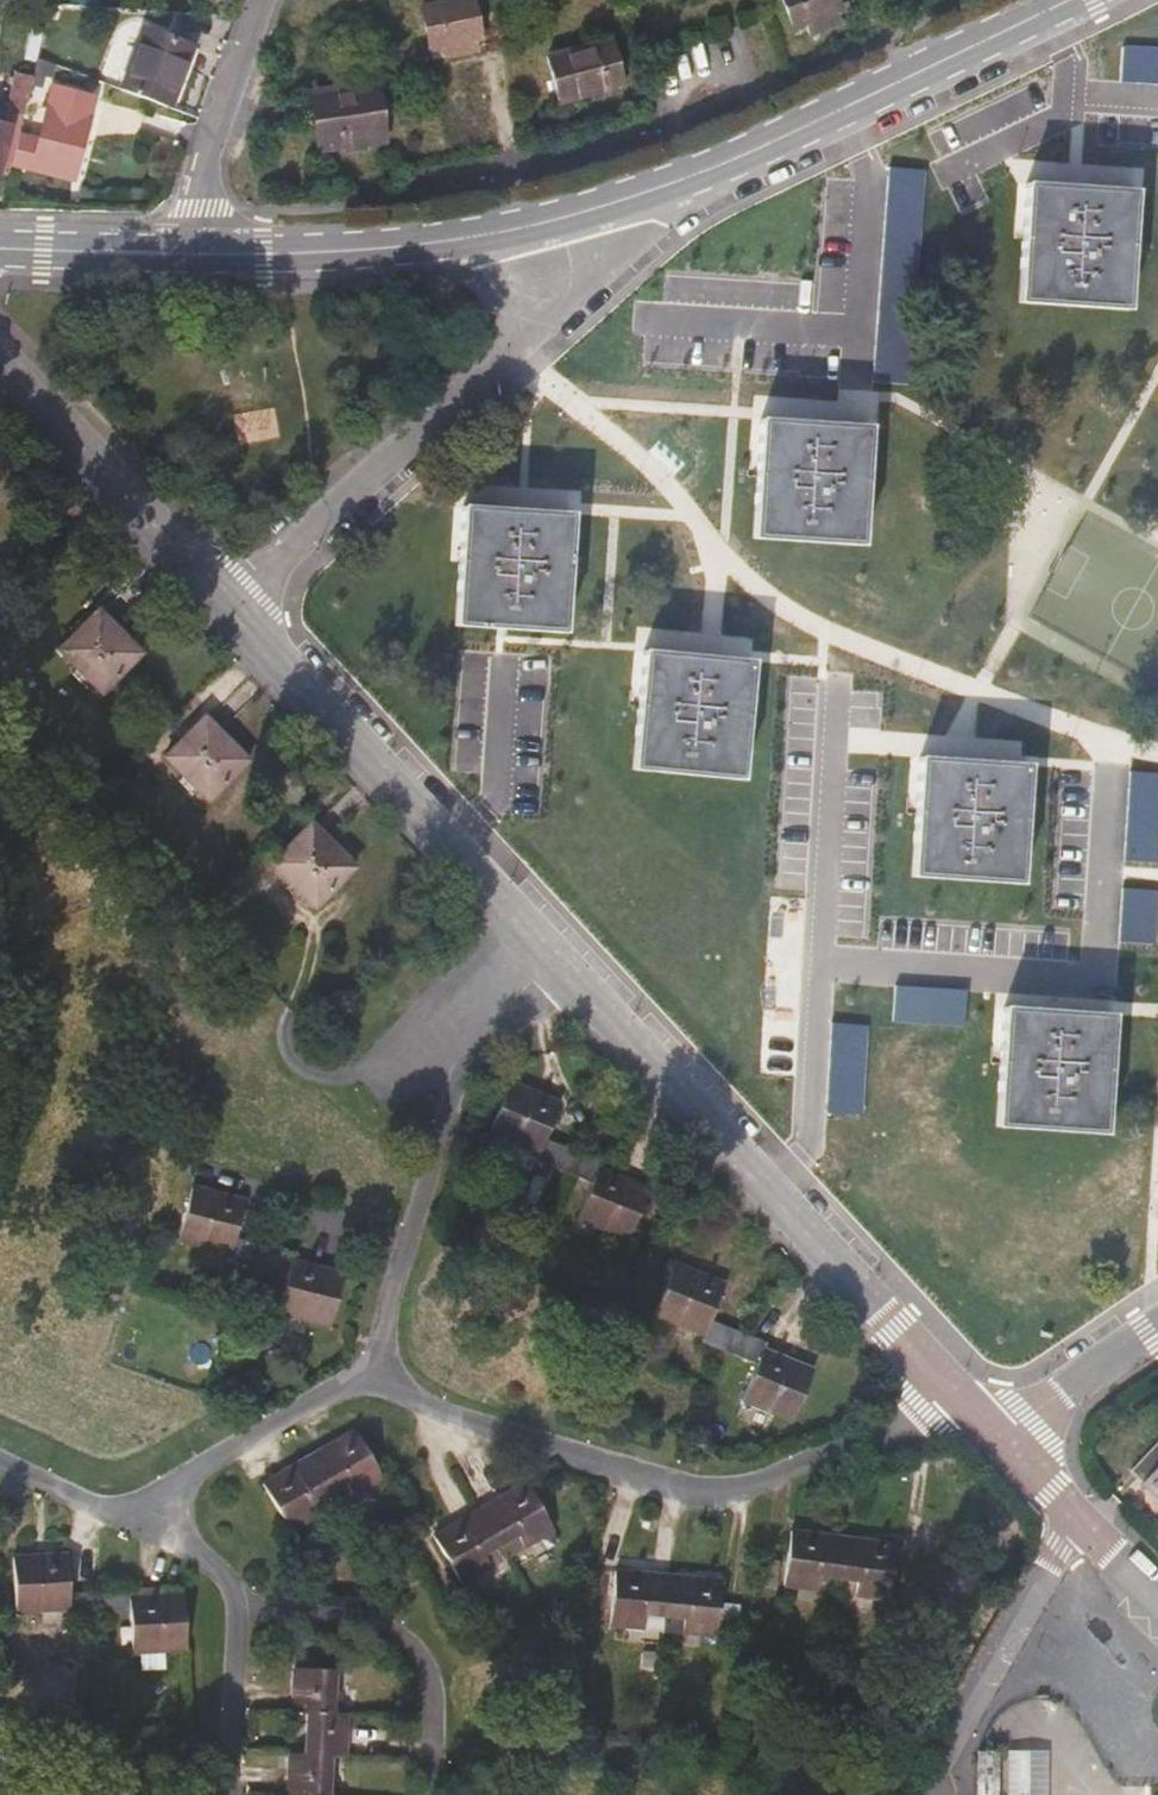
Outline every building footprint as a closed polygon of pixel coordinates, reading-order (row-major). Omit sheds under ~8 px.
[(480,52),(477,41),(482,39),(476,0),(473,0),(424,10),(430,49),(443,46),(446,59),(480,52)] [(840,24),(837,13),(843,11),(840,0),(785,0),(792,25),(806,21),(809,33),(840,24)] [(145,32),(120,92),(147,101),(170,111),(193,51),(145,32)] [(613,40),(547,58),(561,103),(626,85),(613,40)] [(1122,46),(1121,82),(1157,84),(1157,48),(1122,46)] [(7,178),(10,164),(31,82),(32,78),(17,75),(4,126),(0,125),(0,176),(7,178)] [(93,97),(31,82),(10,164),(72,179),(93,97)] [(366,141),(382,138),(373,85),(315,94),(323,147),(344,145),(345,152),(367,149),(368,149),(366,141)] [(890,172),(874,372),(908,374),(924,175),(890,172)] [(1131,193),(1058,189),(1025,186),(1018,303),(1125,309),(1131,193)] [(867,430),(805,426),(758,423),(751,537),(859,544),(867,430)] [(570,516),(513,512),(462,509),(455,625),(562,632),(570,516)] [(58,650),(102,693),(141,654),(98,610),(58,650)] [(751,667),(695,663),(642,659),(636,775),(743,782),(751,667)] [(209,800),(248,760),(205,717),(165,757),(209,800)] [(1027,767),(975,763),(920,760),(912,876),(1018,883),(1027,767)] [(1128,860),(1157,861),(1157,774),(1133,772),(1128,860)] [(312,823),(272,863),(315,907),(356,867),(312,823)] [(1122,889),(1120,943),(1153,945),(1156,891),(1122,889)] [(966,992),(895,988),(894,1019),(964,1024),(966,992)] [(1112,1015),(1065,1011),(1004,1007),(996,1125),(1103,1131),(1112,1015)] [(834,1025),(829,1113),(861,1115),(866,1027),(834,1025)] [(571,1099),(522,1075),(498,1125),(546,1149),(543,1154),(570,1167),(580,1148),(553,1135),(571,1099)] [(653,1191),(604,1167),(607,1161),(580,1148),(570,1167),(597,1181),(580,1216),(629,1240),(653,1191)] [(258,1269),(263,1247),(234,1241),(244,1202),(191,1189),(178,1242),(230,1255),(229,1261),(258,1269)] [(293,1255),(263,1247),(258,1269),(288,1275),(278,1314),(330,1327),(343,1274),(291,1261),(293,1255)] [(726,1285),(675,1264),(654,1314),(704,1335),(702,1341),(730,1352),(738,1332),(711,1321),(726,1285)] [(814,1370),(764,1349),(766,1344),(738,1332),(730,1352),(758,1363),(743,1400),(793,1421),(814,1370)] [(382,1477),(355,1430),(309,1457),(330,1493),(345,1484),(352,1494),(382,1477)] [(1129,1471),(1157,1498),(1157,1440),(1129,1471)] [(330,1493),(309,1457),(262,1483),(289,1530),(302,1523),(320,1513),(314,1502),(330,1493)] [(553,1529),(526,1482),(479,1510),(501,1545),(516,1536),(523,1547),(535,1539),(551,1530),(553,1529)] [(501,1545),(479,1510),(433,1537),(460,1583),(491,1565),(485,1554),(501,1545)] [(310,1536),(302,1523),(289,1530),(297,1543),(310,1536)] [(560,1546),(551,1530),(535,1539),(544,1555),(560,1546)] [(844,1537),(791,1530),(784,1584),(818,1590),(820,1576),(839,1578),(844,1537)] [(897,1545),(844,1537),(839,1578),(857,1581),(855,1594),(890,1599),(897,1545)] [(67,1554),(13,1557),(16,1612),(70,1609),(70,1615),(101,1614),(99,1592),(69,1594),(67,1554)] [(668,1576),(614,1571),(609,1624),(644,1628),(646,1615),(664,1617),(668,1576)] [(719,1603),(722,1580),(668,1576),(664,1617),(683,1618),(681,1631),(716,1635),(719,1603)] [(186,1648),(184,1594),(130,1597),(129,1590),(99,1592),(101,1614),(130,1612),(132,1651),(186,1648)] [(736,1636),(738,1604),(719,1603),(716,1635),(736,1636)] [(335,1669),(294,1668),(292,1710),(305,1711),(332,1712),(335,1669)] [(343,1756),(346,1713),(332,1712),(305,1711),(303,1754),(330,1755),(343,1756)] [(977,1793),(977,1794),(997,1794),(997,1752),(978,1752),(977,1793)] [(1009,1752),(1009,1794),(1044,1794),(1045,1752),(1009,1752)] [(290,1753),(288,1794),(328,1794),(330,1755),(303,1754),(290,1753)]
